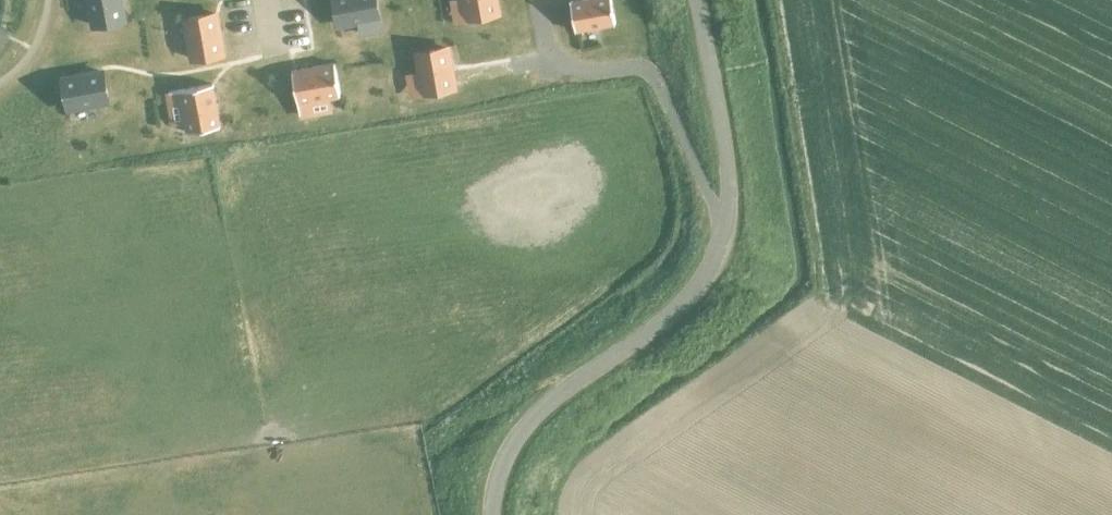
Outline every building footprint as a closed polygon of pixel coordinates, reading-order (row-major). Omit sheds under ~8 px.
[(120,0),(90,0),(94,24),(124,19),(120,0)] [(377,0),(335,0),(340,23),(380,16),(377,0)] [(496,0),(466,0),(469,20),(499,15),(496,0)] [(612,0),(571,0),(576,30),(591,27),(616,22),(612,0)] [(223,52),(216,12),(186,18),(193,57),(223,52)] [(454,86),(447,47),(418,52),(425,92),(454,86)] [(339,101),(333,69),(290,77),(298,121),(308,119),(306,107),(339,101)] [(109,100),(103,71),(63,78),(69,107),(109,100)] [(218,129),(211,87),(167,95),(168,104),(180,102),(186,135),(218,129)]
